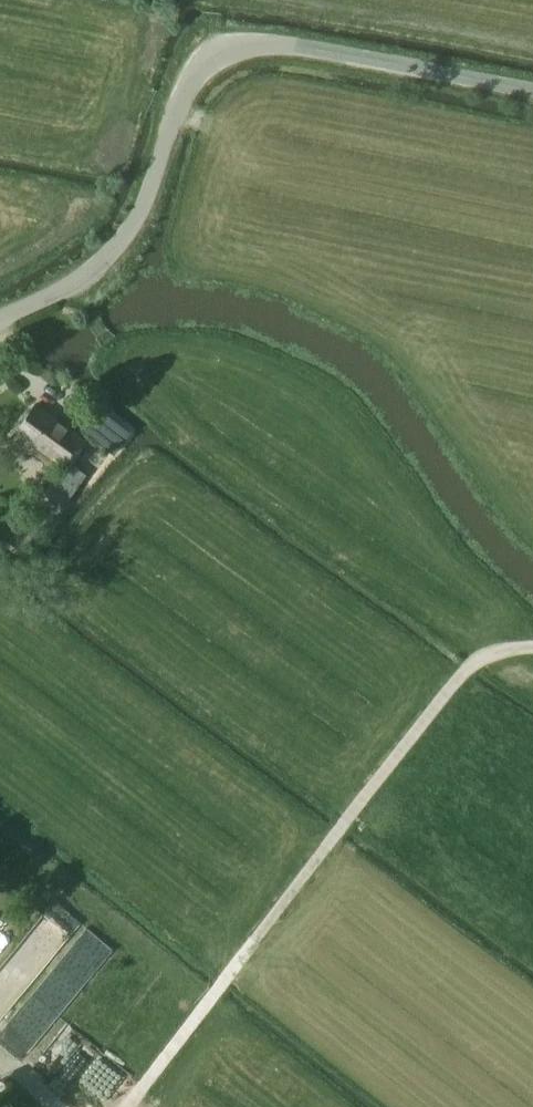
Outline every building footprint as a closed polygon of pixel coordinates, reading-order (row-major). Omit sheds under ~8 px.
[(86,441),(72,430),(36,404),(17,430),(64,466),(50,484),(51,484),(43,494),(51,499),(40,514),(51,522),(86,475),(70,463),(86,441)] [(98,407),(95,412),(81,431),(115,456),(133,432),(98,407)] [(23,940),(27,943),(26,944),(50,962),(81,922),(53,901),(23,940)] [(0,1038),(0,1042),(27,1062),(111,947),(82,925),(0,1038)] [(75,1039),(63,1067),(83,1076),(95,1048),(75,1039)]
